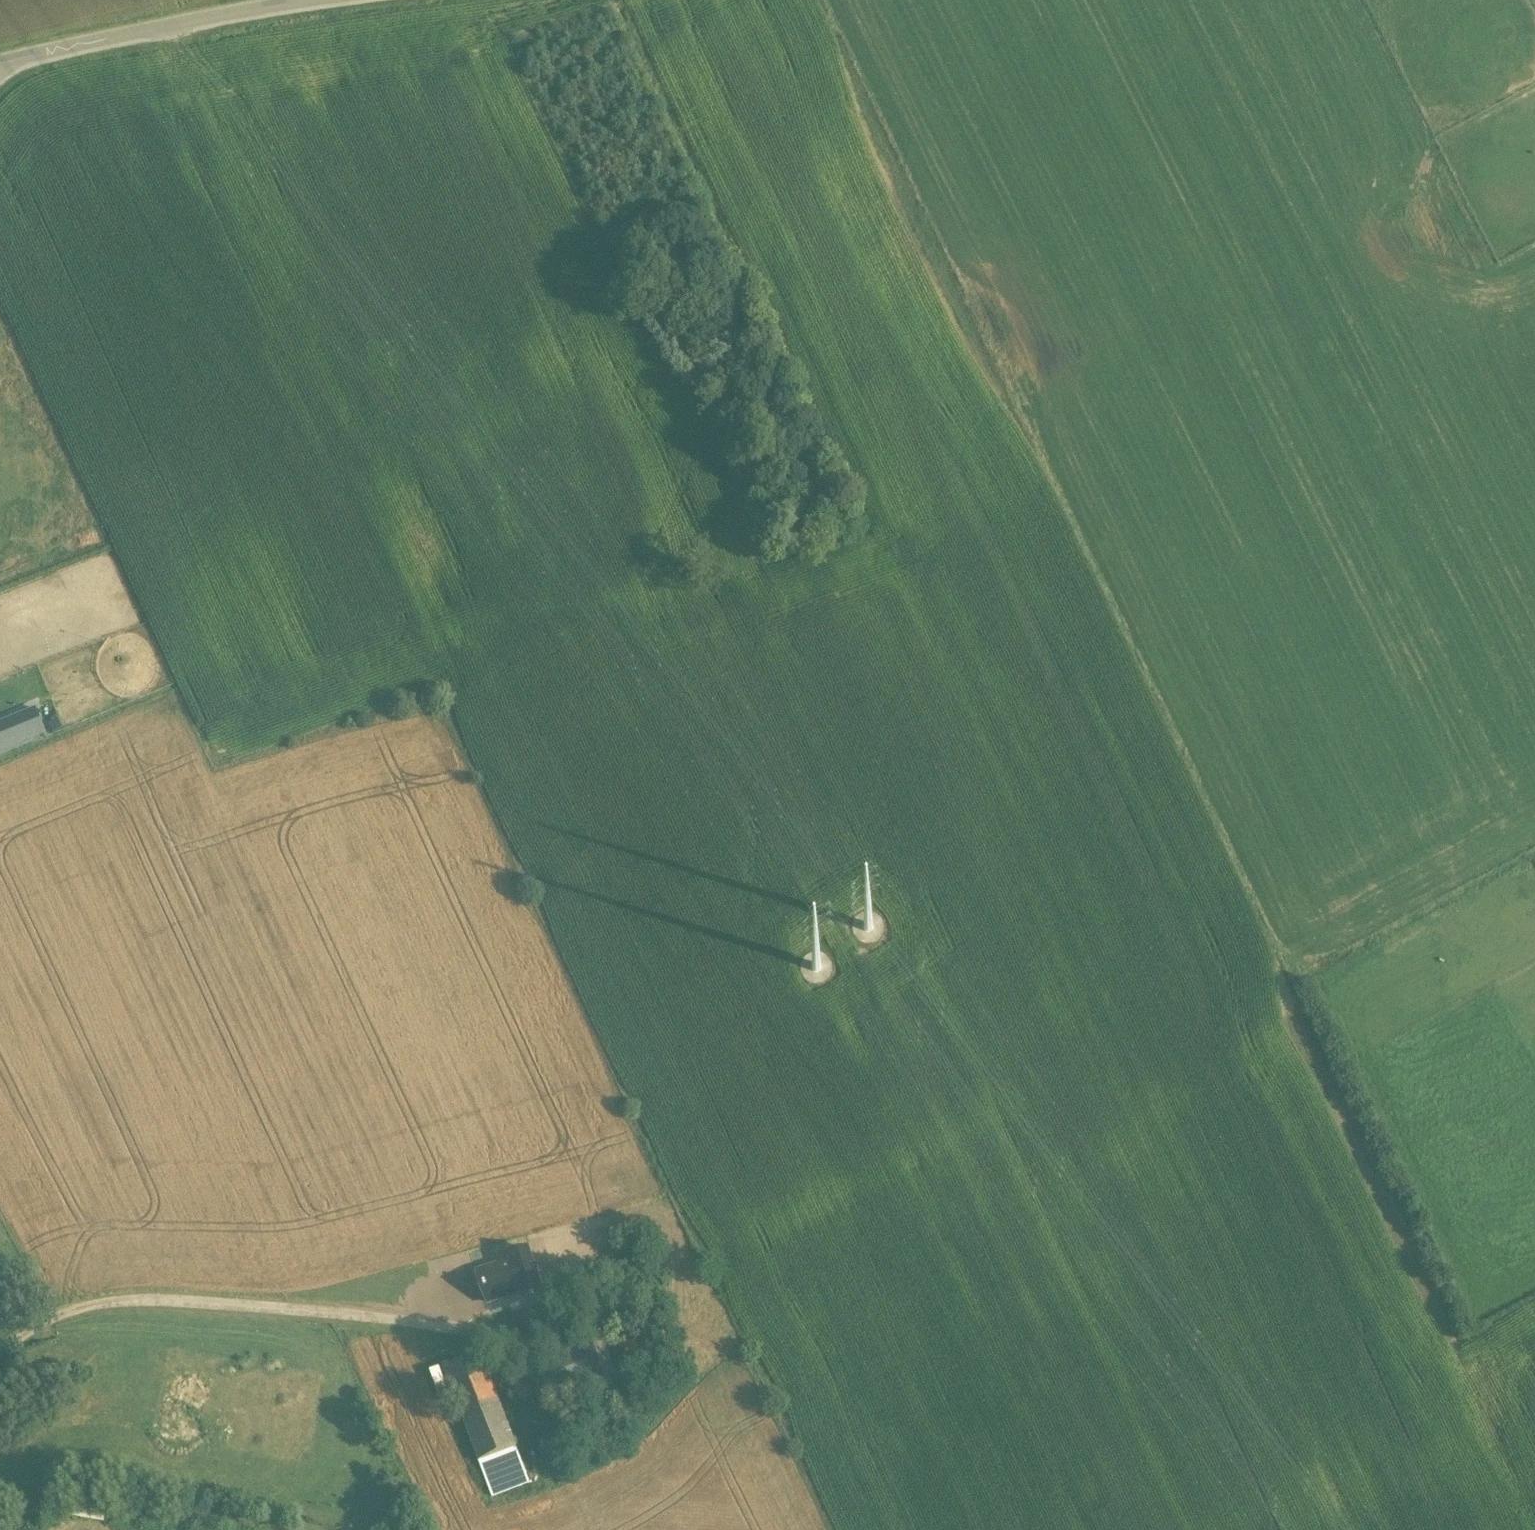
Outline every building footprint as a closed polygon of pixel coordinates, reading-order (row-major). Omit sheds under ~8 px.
[(0,723),(0,748),(44,730),(36,708),(0,723)] [(863,926),(863,928),(863,929),(864,930),(865,932),(866,932),(868,933),(869,933),(870,932),(872,931),(872,930),(873,928),(873,927),(872,925),(871,924),(870,924),(868,923),(867,923),(865,924),(864,925),(863,926)] [(812,966),(811,968),(812,970),(813,971),(814,972),(816,972),(818,972),(819,971),(820,969),(821,968),(820,966),(819,964),(818,963),(816,963),(814,963),(813,964),(812,966)] [(547,1288),(532,1246),(513,1253),(515,1258),(483,1270),(493,1300),(526,1289),(528,1294),(547,1288)] [(547,1392),(552,1404),(596,1388),(599,1398),(620,1391),(600,1333),(579,1340),(535,1356),(547,1392)] [(478,1462),(518,1447),(481,1354),(443,1369),(478,1462)]
